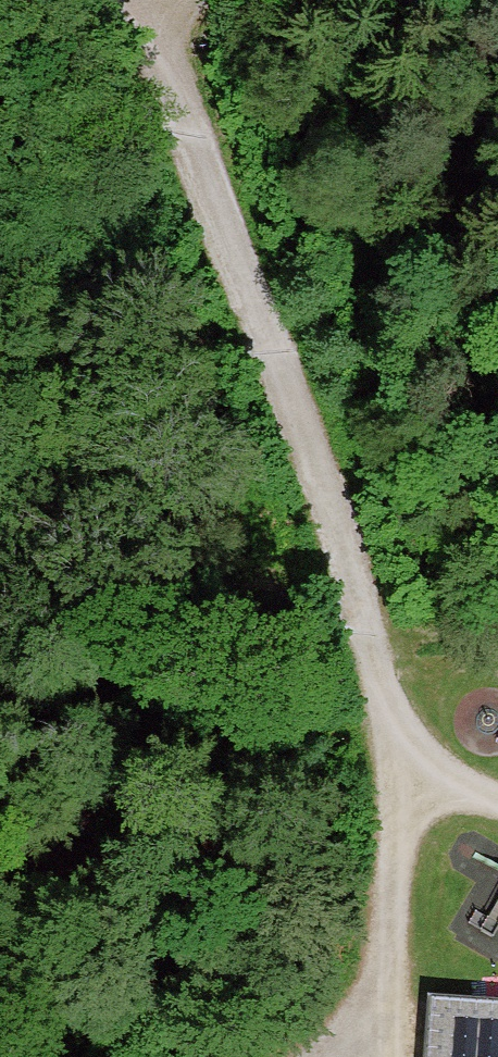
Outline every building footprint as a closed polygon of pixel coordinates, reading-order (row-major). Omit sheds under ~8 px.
[(431,995),(427,1056),(497,1056),(497,1000),(431,995)]
